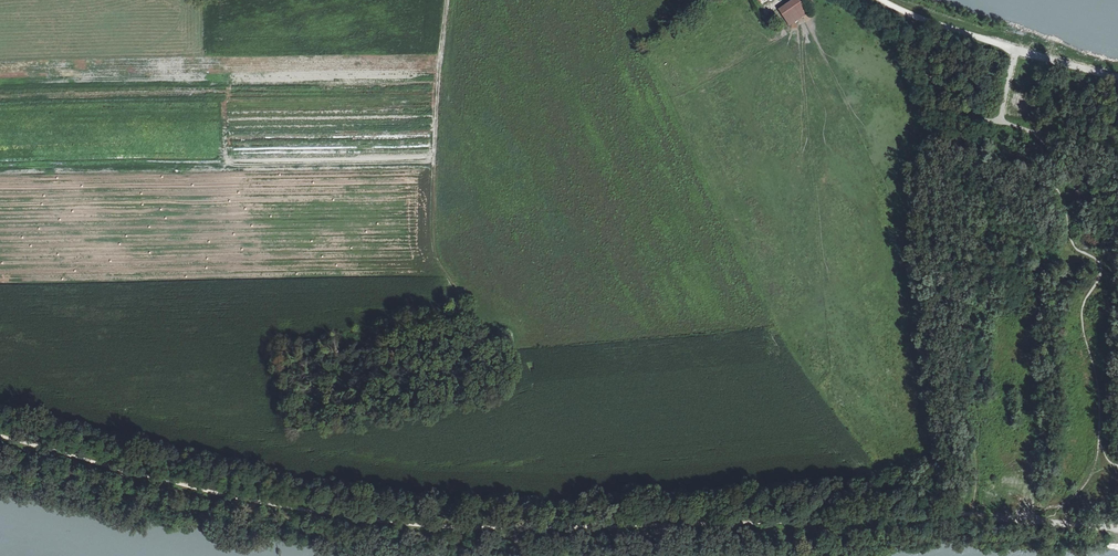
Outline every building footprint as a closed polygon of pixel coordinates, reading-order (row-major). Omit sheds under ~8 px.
[(799,0),(793,0),(779,9),(789,26),(807,13),(799,0)] [(770,16),(775,22),(779,19),(775,13),(770,16)] [(775,22),(770,16),(765,19),(769,25),(775,22)] [(1080,188),(1074,192),(1077,197),(1083,193),(1080,188)]
